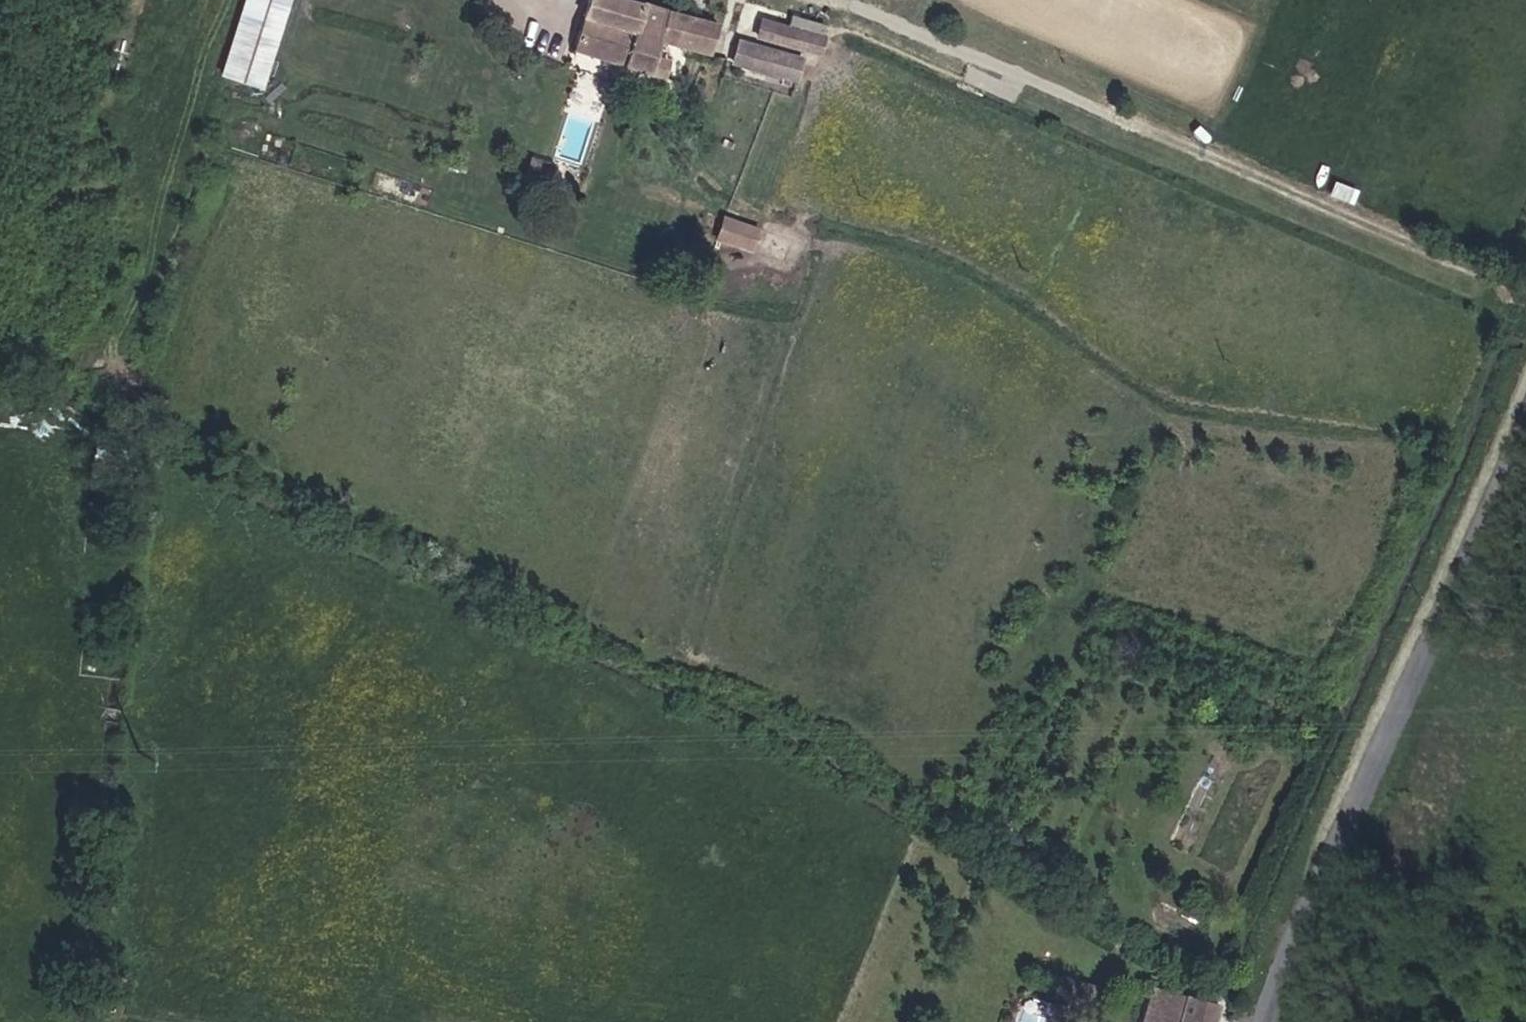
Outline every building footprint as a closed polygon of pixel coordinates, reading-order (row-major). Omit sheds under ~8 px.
[(285,74),(301,0),(260,0),(244,63),(285,74)] [(670,41),(680,12),(636,0),(601,0),(586,48),(670,74),(674,59),(665,56),(670,41)] [(670,41),(687,45),(695,16),(680,12),(670,41)] [(759,14),(755,38),(823,50),(828,21),(790,14),(789,20),(759,14)] [(687,45),(716,53),(724,24),(695,16),(687,45)] [(735,37),(731,65),(800,76),(805,48),(735,37)] [(561,183),(551,179),(555,166),(539,161),(529,189),(557,196),(561,183)] [(728,231),(740,234),(743,223),(731,220),(728,231)] [(724,249),(751,256),(759,227),(743,223),(740,234),(728,231),(724,249)] [(751,256),(766,259),(773,231),(759,227),(751,256)] [(1227,996),(1185,985),(1188,967),(1168,962),(1152,1021),(1220,1021),(1227,996)]
